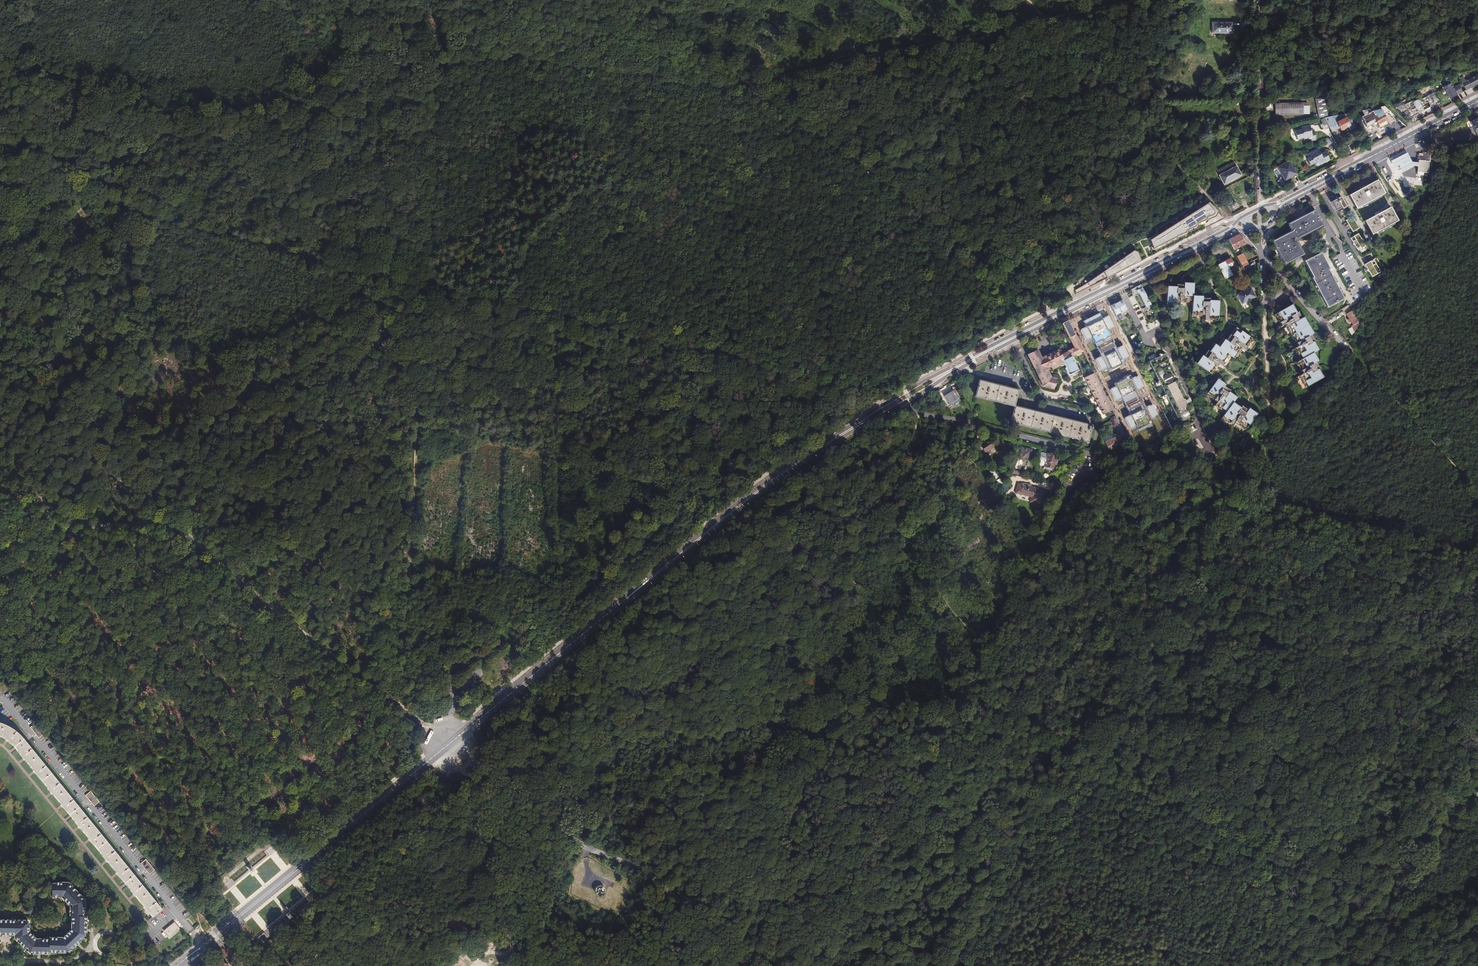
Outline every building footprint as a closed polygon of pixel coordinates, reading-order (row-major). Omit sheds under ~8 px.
[(1233,21),(1212,21),(1212,33),(1233,32),(1233,21)] [(1460,79),(1466,90),(1477,84),(1477,75),(1466,81),(1464,77),(1460,79)] [(1452,83),(1445,86),(1450,98),(1463,92),(1459,84),(1454,87),(1452,83)] [(1409,100),(1395,107),(1412,123),(1417,120),(1443,108),(1435,93),(1413,103),(1412,100),(1411,101),(1411,99),(1409,100)] [(1328,117),(1328,107),(1326,98),(1316,100),(1319,120),(1323,119),(1328,117)] [(1391,104),(1395,107),(1409,100),(1409,99),(1399,102),(1391,104)] [(1276,118),(1304,118),(1304,108),(1309,107),(1309,105),(1276,106),(1276,118)] [(1384,106),(1363,110),(1366,115),(1363,116),(1366,123),(1375,119),(1376,122),(1377,124),(1385,119),(1383,114),(1390,111),(1384,106)] [(1349,131),(1356,128),(1351,119),(1347,121),(1345,118),(1344,119),(1342,114),(1328,117),(1323,119),(1327,125),(1331,132),(1339,128),(1340,130),(1341,130),(1342,131),(1345,129),(1344,129),(1347,127),(1349,131)] [(1469,122),(1442,135),(1446,141),(1472,128),(1469,122)] [(1315,141),(1313,133),(1310,133),(1310,132),(1309,127),(1300,129),(1300,132),(1294,134),(1296,141),(1303,140),(1303,142),(1307,141),(1308,143),(1315,141)] [(1310,165),(1318,161),(1319,165),(1329,160),(1325,152),(1320,154),(1317,149),(1308,153),(1310,157),(1306,159),(1310,165)] [(1415,157),(1415,164),(1415,168),(1417,168),(1417,173),(1423,173),(1427,173),(1426,153),(1420,154),(1420,156),(1415,157)] [(1415,168),(1415,164),(1409,165),(1405,156),(1389,164),(1392,170),(1397,168),(1401,174),(1413,168),(1415,168)] [(1231,160),(1216,168),(1218,171),(1217,172),(1223,185),(1241,176),(1234,163),(1233,163),(1231,160)] [(1285,182),(1297,175),(1289,161),(1277,168),(1285,182)] [(1376,181),(1348,195),(1355,208),(1382,194),(1376,181)] [(1333,199),(1333,200),(1330,202),(1337,213),(1346,207),(1340,196),(1337,198),(1336,197),(1333,199)] [(1198,230),(1199,227),(1204,225),(1207,229),(1219,223),(1225,220),(1210,203),(1151,240),(1155,245),(1157,251),(1168,245),(1179,240),(1179,239),(1188,236),(1189,233),(1198,230)] [(1311,211),(1297,219),(1298,220),(1312,212),(1311,211)] [(1314,211),(1312,212),(1320,226),(1321,226),(1314,211)] [(1312,212),(1298,220),(1306,234),(1320,226),(1312,212)] [(1393,214),(1368,227),(1376,240),(1401,227),(1393,214)] [(1352,216),(1346,220),(1353,232),(1359,228),(1352,216)] [(1306,234),(1298,220),(1288,225),(1291,231),(1291,232),(1272,242),(1275,247),(1276,250),(1283,263),(1299,255),(1300,256),(1303,254),(1296,239),(1306,234)] [(1271,241),(1272,242),(1291,232),(1291,231),(1271,241)] [(1366,246),(1358,233),(1350,238),(1354,243),(1353,244),(1354,245),(1355,245),(1358,250),(1366,246)] [(1228,240),(1233,250),(1235,249),(1246,244),(1238,235),(1228,240)] [(1140,262),(1135,251),(1082,286),(1084,290),(1140,262)] [(1320,253),(1318,254),(1327,270),(1329,269),(1320,253)] [(1327,270),(1318,254),(1305,261),(1313,277),(1312,277),(1326,303),(1340,295),(1327,270)] [(1283,264),(1300,256),(1299,255),(1283,263),(1283,264)] [(1230,257),(1223,261),(1221,259),(1216,262),(1225,279),(1232,275),(1229,268),(1234,265),(1230,257)] [(1241,259),(1239,260),(1244,269),(1249,265),(1247,261),(1245,257),(1241,259)] [(1377,257),(1365,264),(1368,269),(1369,270),(1369,271),(1373,276),(1381,271),(1377,265),(1380,263),(1377,257)] [(1304,262),(1312,277),(1313,277),(1305,261),(1304,262)] [(1325,304),(1326,303),(1312,277),(1311,278),(1325,304)] [(1167,285),(1166,302),(1172,302),(1172,301),(1176,301),(1176,304),(1179,304),(1179,302),(1179,300),(1182,300),(1182,297),(1186,297),(1186,299),(1193,299),(1192,302),(1192,312),(1197,312),(1197,311),(1201,311),(1201,314),(1205,314),(1205,315),(1205,319),(1208,319),(1208,315),(1212,315),(1212,317),(1218,317),(1219,300),(1209,300),(1209,298),(1205,297),(1205,299),(1202,299),(1202,297),(1202,294),(1193,294),(1193,282),(1183,282),(1183,284),(1183,286),(1180,286),(1180,284),(1176,284),(1176,285),(1167,285)] [(1139,285),(1134,287),(1138,293),(1139,293),(1146,307),(1150,305),(1140,284),(1139,285)] [(1251,287),(1237,293),(1242,303),(1247,301),(1252,299),(1251,298),(1255,296),(1251,287)] [(1342,300),(1340,295),(1326,303),(1328,307),(1342,300)] [(1120,303),(1116,304),(1122,315),(1127,312),(1122,301),(1120,302),(1120,303)] [(1116,317),(1118,321),(1123,318),(1122,315),(1116,304),(1113,306),(1112,305),(1110,306),(1116,317)] [(1292,304),(1276,312),(1278,316),(1280,315),(1282,319),(1279,321),(1281,325),(1284,323),(1287,322),(1288,325),(1289,324),(1291,328),(1290,328),(1296,338),(1297,338),(1298,341),(1299,344),(1296,346),(1294,347),(1296,351),(1298,349),(1300,352),(1299,353),(1302,358),(1299,359),(1297,361),(1300,366),(1301,365),(1303,368),(1302,369),(1304,372),(1300,374),(1298,375),(1299,379),(1302,377),(1304,380),(1303,381),(1306,385),(1320,377),(1316,370),(1317,369),(1318,369),(1314,362),(1317,361),(1312,353),(1313,352),(1317,350),(1312,342),(1313,341),(1310,335),(1313,333),(1303,316),(1301,318),(1298,311),(1297,312),(1296,312),(1292,304)] [(1347,306),(1342,309),(1352,326),(1358,323),(1347,306)] [(1098,311),(1091,315),(1097,327),(1104,323),(1098,311)] [(1304,316),(1303,316),(1313,333),(1304,316)] [(1118,321),(1116,317),(1108,321),(1111,327),(1109,328),(1112,335),(1122,330),(1118,321)] [(1068,321),(1062,323),(1070,338),(1069,338),(1075,349),(1072,350),(1072,349),(1069,351),(1062,355),(1059,351),(1058,351),(1058,352),(1053,355),(1052,354),(1042,359),(1037,350),(1028,355),(1043,385),(1043,387),(1053,390),(1056,380),(1051,379),(1045,367),(1050,365),(1052,367),(1057,364),(1059,364),(1060,364),(1062,367),(1064,366),(1068,374),(1069,373),(1069,374),(1079,370),(1075,362),(1075,360),(1074,360),(1072,356),(1083,351),(1076,336),(1068,321)] [(1284,323),(1296,346),(1299,344),(1298,341),(1297,338),(1296,338),(1290,328),(1291,328),(1289,324),(1288,325),(1287,322),(1284,323)] [(1200,355),(1195,362),(1209,371),(1211,368),(1211,367),(1213,364),(1214,365),(1216,362),(1219,363),(1221,365),(1223,362),(1221,360),(1222,357),(1223,358),(1227,353),(1229,355),(1231,356),(1234,352),(1233,351),(1236,348),(1238,345),(1241,347),(1245,349),(1247,346),(1244,344),(1246,341),(1247,342),(1250,337),(1236,328),(1230,335),(1229,335),(1229,334),(1225,340),(1223,339),(1217,346),(1216,346),(1213,344),(1207,351),(1207,350),(1206,350),(1202,356),(1200,355)] [(1116,341),(1125,336),(1122,330),(1112,335),(1116,341)] [(1083,351),(1090,364),(1097,361),(1098,360),(1097,356),(1093,358),(1088,348),(1081,334),(1076,336),(1083,351)] [(1133,351),(1125,336),(1116,341),(1110,344),(1121,367),(1123,366),(1129,363),(1137,359),(1133,351)] [(1253,339),(1250,337),(1247,342),(1246,341),(1244,344),(1247,346),(1245,349),(1245,350),(1253,339)] [(1092,347),(1088,348),(1093,358),(1097,356),(1098,360),(1101,358),(1100,355),(1103,353),(1098,343),(1095,345),(1093,342),(1090,344),(1092,347)] [(1234,358),(1241,347),(1238,345),(1236,348),(1233,351),(1234,352),(1231,356),(1234,358)] [(1293,348),(1299,359),(1302,358),(1299,353),(1300,352),(1298,349),(1296,351),(1294,347),(1293,348)] [(1222,365),(1229,355),(1227,353),(1223,358),(1222,357),(1221,360),(1223,362),(1221,365),(1222,365)] [(1192,410),(1164,354),(1149,361),(1177,418),(1192,410)] [(1094,373),(1097,379),(1099,378),(1102,376),(1096,366),(1099,365),(1097,361),(1090,364),(1094,373)] [(1294,362),(1300,374),(1304,372),(1302,369),(1303,368),(1301,365),(1300,366),(1297,361),(1294,362)] [(1211,373),(1219,363),(1216,362),(1214,365),(1213,364),(1211,367),(1211,368),(1209,371),(1211,373)] [(1133,374),(1129,363),(1123,366),(1127,377),(1133,374)] [(1102,389),(1097,379),(1094,373),(1089,376),(1085,378),(1103,415),(1109,412),(1113,410),(1106,397),(1102,389)] [(1302,387),(1306,385),(1303,381),(1304,380),(1302,377),(1299,379),(1298,375),(1297,376),(1302,387)] [(1217,378),(1208,392),(1212,395),(1213,394),(1216,396),(1214,399),(1217,401),(1217,402),(1215,404),(1218,406),(1220,404),(1223,406),(1222,407),(1227,410),(1225,412),(1224,415),(1228,418),(1229,417),(1232,419),(1230,422),(1234,424),(1236,422),(1236,421),(1239,423),(1241,420),(1244,422),(1243,423),(1248,426),(1257,412),(1249,407),(1248,409),(1247,410),(1244,409),(1245,407),(1242,405),(1241,406),(1233,401),(1234,400),(1237,396),(1229,391),(1229,390),(1230,389),(1226,387),(1225,389),(1223,387),(1224,385),(1225,383),(1217,378)] [(975,397),(976,396),(981,397),(981,398),(989,400),(989,399),(1000,401),(999,403),(1008,405),(1008,404),(1013,405),(1013,406),(1014,407),(1018,391),(979,380),(975,397)] [(953,391),(944,397),(948,404),(958,399),(953,391)] [(1154,440),(1174,430),(1153,392),(1144,396),(1154,415),(1149,417),(1138,394),(1122,402),(1135,427),(1139,425),(1145,438),(1135,442),(1126,424),(1121,426),(1123,431),(1122,431),(1131,449),(1133,452),(1134,453),(1140,449),(1154,440)] [(1212,395),(1208,392),(1206,395),(1217,402),(1217,401),(1214,399),(1216,396),(1213,394),(1212,395)] [(1215,405),(1225,412),(1227,410),(1222,407),(1223,406),(1220,404),(1218,406),(1215,404),(1215,405)] [(1011,422),(1011,423),(1012,421),(1017,423),(1017,424),(1025,426),(1026,425),(1036,428),(1036,429),(1044,431),(1044,430),(1055,433),(1055,434),(1063,436),(1064,435),(1074,438),(1074,439),(1082,441),(1082,439),(1087,441),(1087,442),(1088,442),(1091,429),(1092,430),(1092,428),(1091,428),(1092,426),(1015,407),(1011,422)] [(1233,425),(1234,424),(1230,422),(1232,419),(1229,417),(1228,418),(1224,415),(1222,417),(1233,425)] [(1246,429),(1248,426),(1243,423),(1244,422),(1241,420),(1239,423),(1236,421),(1236,422),(1246,429)] [(1120,435),(1105,443),(1109,451),(1124,443),(1120,435)] [(989,440),(981,446),(986,453),(994,447),(989,440)] [(1022,447),(1019,459),(1029,461),(1032,450),(1022,447)] [(1057,457),(1041,453),(1038,465),(1043,466),(1042,469),(1053,471),(1057,457)] [(993,469),(990,471),(995,479),(999,476),(993,469)] [(1000,487),(1005,494),(1011,486),(1005,481),(1000,487)] [(1018,484),(1015,493),(1031,497),(1030,502),(1039,504),(1042,490),(1018,484)] [(44,734),(35,723),(30,728),(39,739),(44,734)] [(1,736),(5,738),(7,739),(6,740),(12,745),(12,744),(21,754),(21,755),(25,761),(26,760),(35,771),(34,772),(39,778),(40,777),(48,787),(48,788),(53,795),(54,794),(62,805),(61,805),(66,811),(76,822),(76,823),(80,829),(81,828),(90,839),(89,840),(94,846),(95,845),(104,856),(103,856),(108,863),(109,862),(117,873),(122,880),(122,879),(131,890),(131,891),(135,897),(136,896),(145,907),(144,907),(149,914),(150,913),(153,917),(162,909),(111,846),(40,760),(30,746),(22,737),(15,731),(8,727),(0,724),(0,736),(1,736)] [(99,802),(91,791),(85,795),(94,806),(99,802)] [(155,871),(146,860),(140,864),(149,875),(155,871)] [(73,929),(69,933),(80,943),(84,940),(83,939),(86,936),(86,933),(87,933),(87,924),(87,923),(87,922),(88,921),(88,916),(85,916),(85,913),(86,913),(86,902),(85,902),(85,901),(84,900),(86,898),(83,896),(82,896),(73,886),(73,885),(71,883),(69,884),(68,884),(67,884),(67,883),(56,882),(56,883),(53,883),(53,897),(62,897),(71,906),(71,910),(71,911),(71,913),(71,916),(72,916),(72,924),(73,924),(73,925),(72,926),(72,928),(73,929)] [(607,895),(607,893),(607,891),(606,889),(605,887),(603,886),(601,885),(598,886),(597,887),(595,888),(594,890),(594,893),(594,895),(595,897),(597,898),(599,899),(602,899),(604,898),(606,897),(607,895)] [(12,920),(8,920),(8,934),(9,934),(10,935),(15,935),(17,937),(15,939),(16,939),(17,939),(18,941),(18,942),(25,949),(27,949),(28,950),(28,951),(29,952),(29,951),(31,953),(33,953),(34,954),(50,954),(51,953),(67,953),(67,952),(70,952),(71,950),(72,951),(77,946),(67,935),(63,938),(62,937),(61,937),(60,938),(59,938),(59,937),(50,937),(50,939),(42,939),(42,940),(40,939),(39,939),(38,940),(30,932),(30,925),(29,924),(29,922),(27,922),(27,920),(18,920),(18,921),(16,921),(16,920),(15,920),(15,921),(12,921),(12,920)] [(156,925),(154,920),(150,922),(149,920),(146,921),(150,929),(156,925)] [(174,923),(164,931),(169,938),(180,929),(174,923)] [(69,933),(67,935),(77,946),(80,943),(69,933)] [(365,942),(367,942),(368,942),(369,941),(370,940),(371,938),(371,937),(370,936),(369,935),(368,934),(367,933),(365,934),(364,934),(363,935),(362,936),(362,938),(362,939),(363,940),(364,941),(365,942)] [(280,963),(282,965),(297,965),(293,957),(280,963)]
